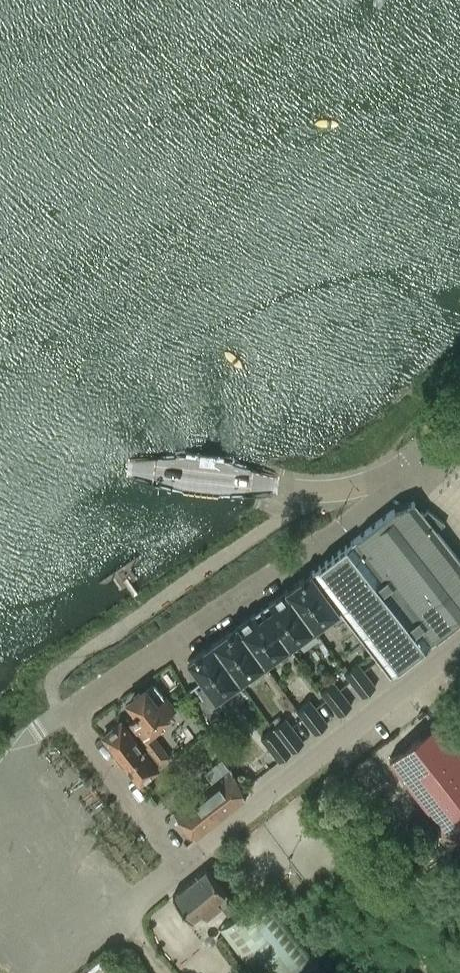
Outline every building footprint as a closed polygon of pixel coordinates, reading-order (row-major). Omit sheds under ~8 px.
[(434,640),(459,619),(459,559),(436,528),(446,523),(429,509),(425,514),(414,501),(390,509),(354,538),(434,640)] [(312,571),(310,572),(339,610),(340,609),(390,674),(434,640),(354,538),(312,571)] [(310,572),(286,589),(314,629),(339,611),(310,572)] [(314,629),(286,589),(261,607),(289,647),(314,629)] [(261,607),(237,624),(265,664),(289,647),(261,607)] [(237,624),(212,642),(241,682),(265,664),(237,624)] [(241,682),(212,642),(187,659),(216,700),(241,682)] [(357,661),(343,672),(362,696),(375,685),(357,661)] [(334,680),(320,691),(338,714),(352,704),(334,680)] [(117,724),(104,734),(140,781),(157,768),(156,767),(170,755),(155,734),(164,727),(162,724),(170,716),(169,714),(175,710),(154,683),(129,702),(136,710),(133,712),(137,718),(122,730),(117,724)] [(310,699),(296,710),(315,733),(328,722),(310,699)] [(286,717),(260,737),(279,761),(304,741),(286,717)] [(390,758),(451,837),(459,831),(459,749),(438,721),(390,758)] [(230,768),(173,811),(196,838),(245,799),(230,768)] [(206,868),(173,895),(192,919),(202,912),(208,918),(222,906),(228,913),(237,907),(226,894),(206,868)] [(220,927),(256,972),(324,972),(262,893),(220,927)]
